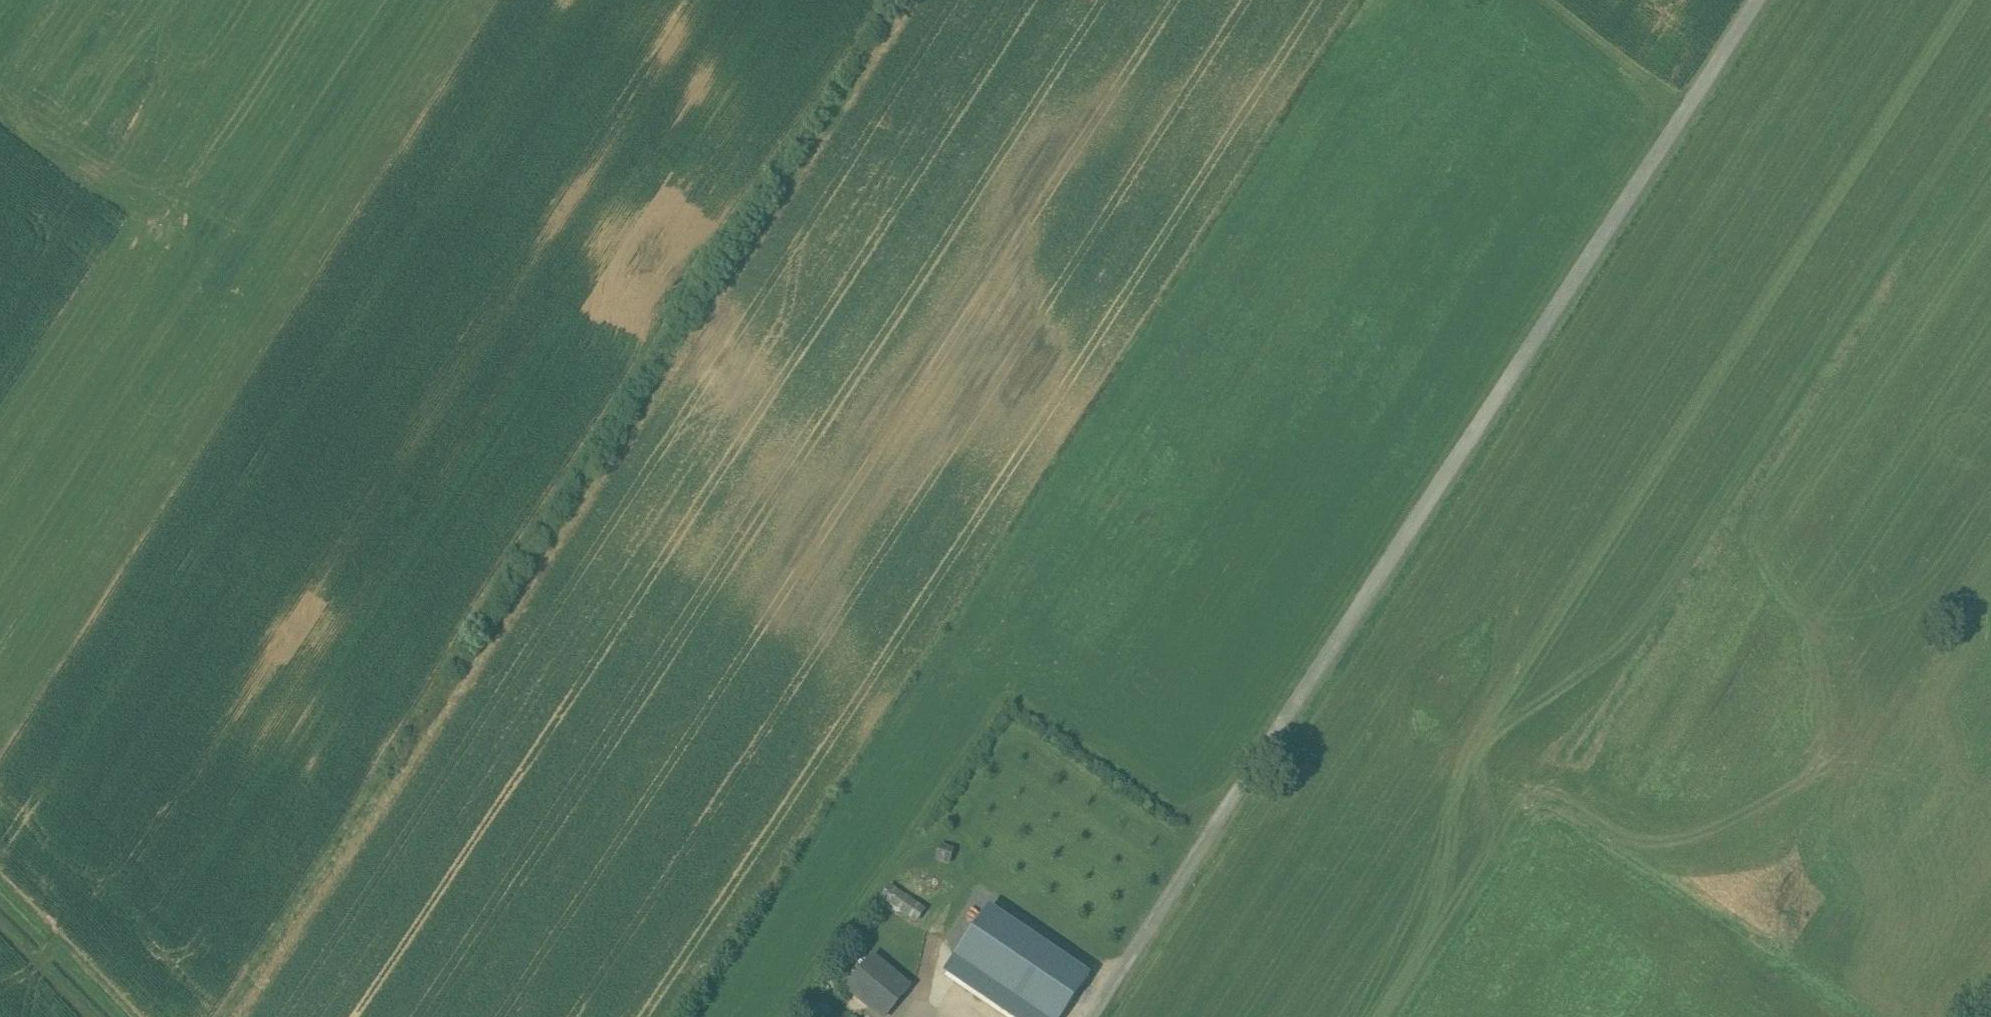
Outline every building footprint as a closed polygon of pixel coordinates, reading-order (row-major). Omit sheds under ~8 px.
[(886,882),(877,897),(916,922),(926,907),(886,882)] [(956,958),(1043,1016),(1061,1016),(1089,976),(990,908),(956,958)] [(863,956),(839,987),(875,1016),(900,986),(863,956)]
